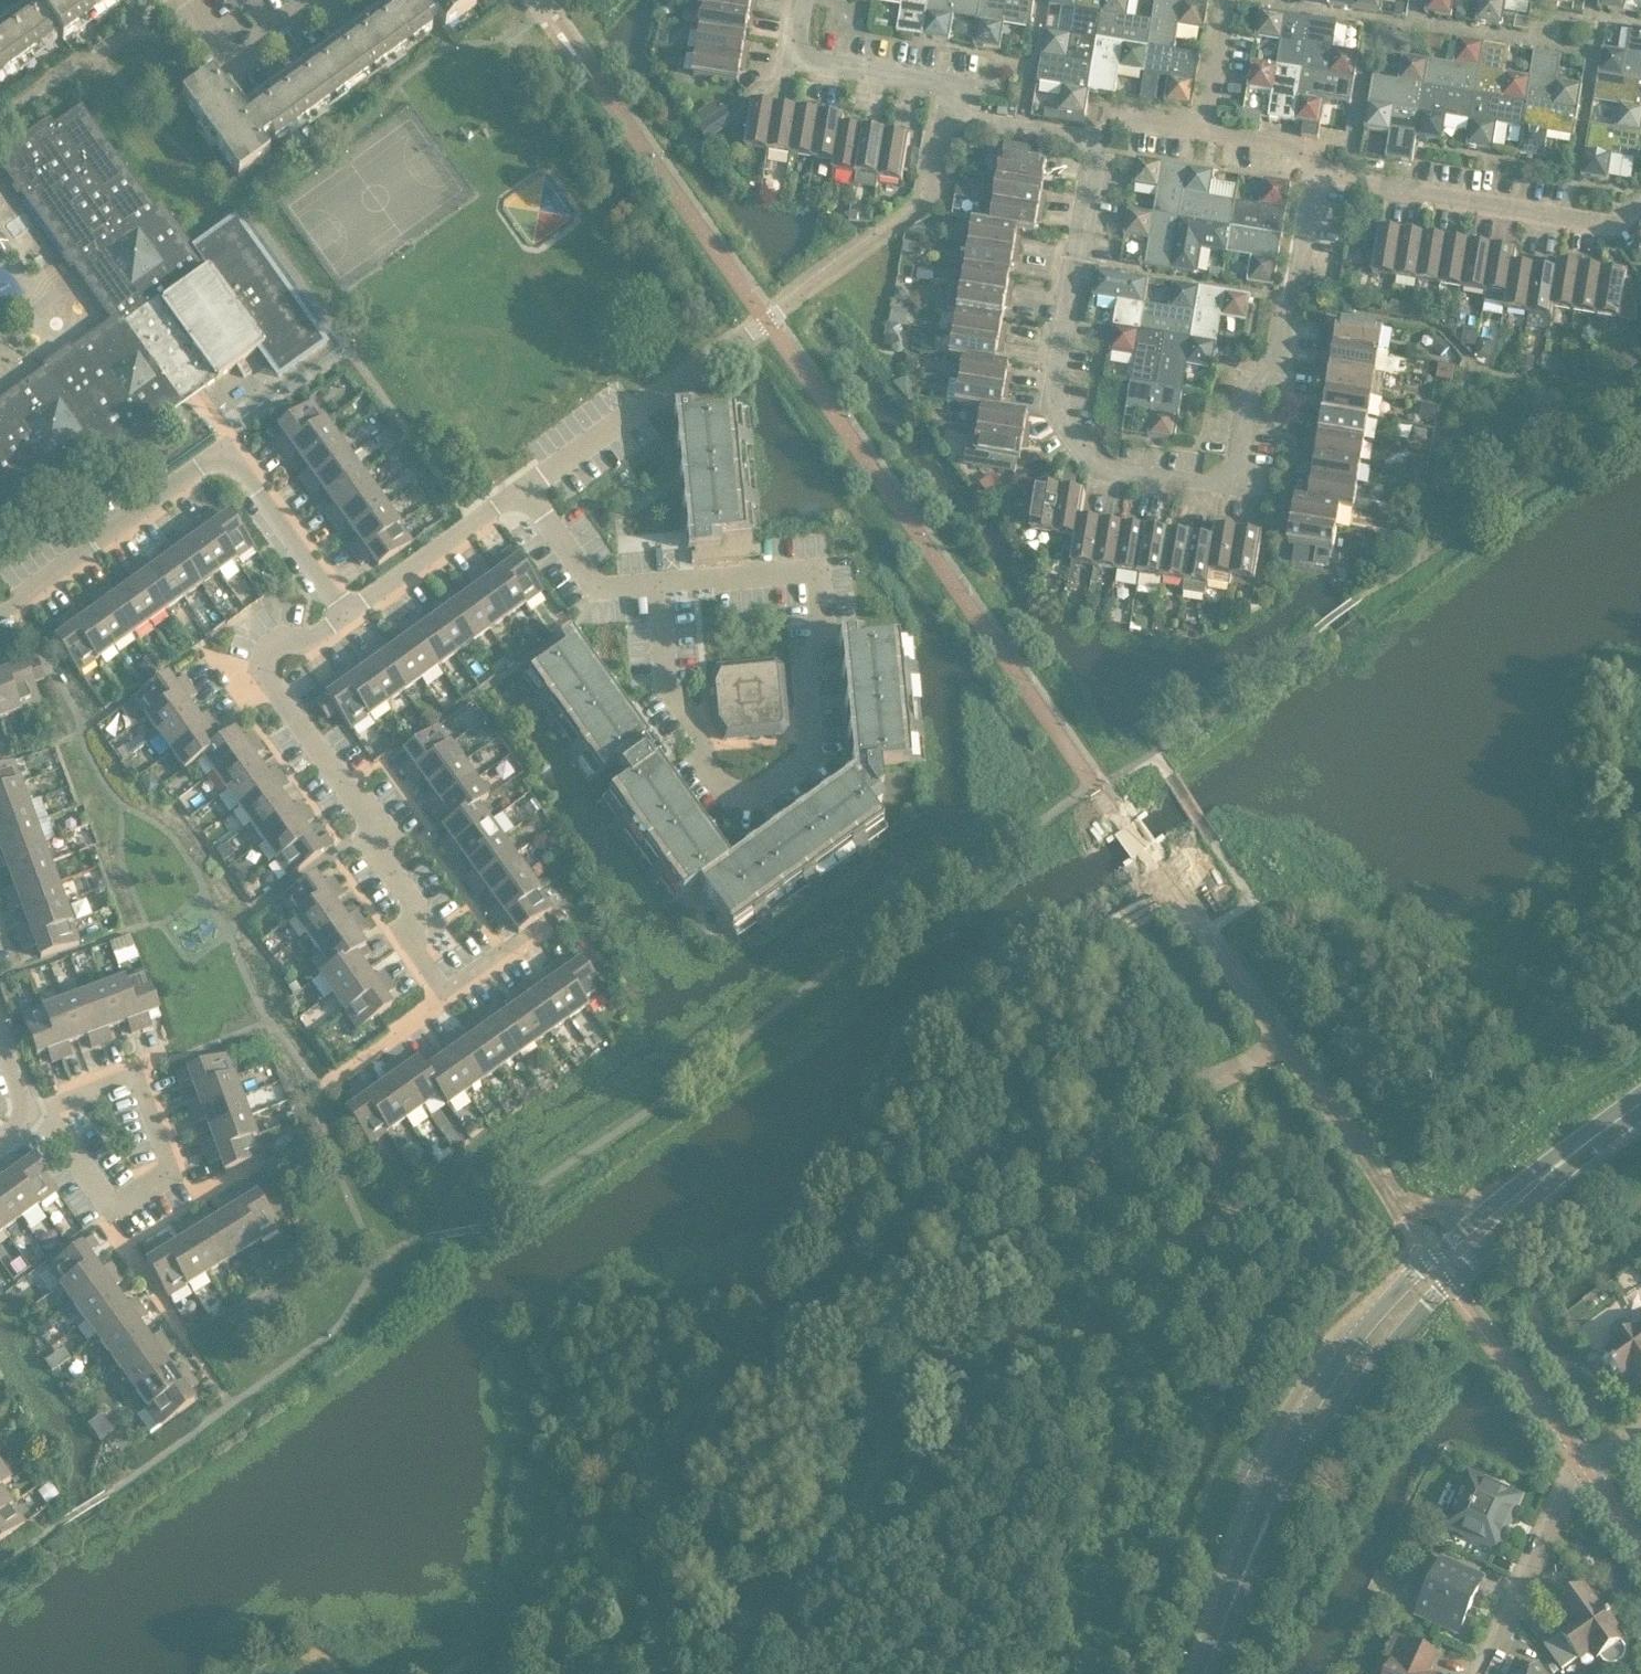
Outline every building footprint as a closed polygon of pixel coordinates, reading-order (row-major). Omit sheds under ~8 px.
[(58,37),(63,43),(122,0),(44,0),(0,31),(0,78),(58,37)] [(353,86),(431,30),(427,24),(436,17),(445,29),(476,7),(471,0),(412,0),(410,1),(410,0),(401,0),(290,80),(250,109),(253,114),(244,120),(212,75),(181,98),(238,177),(269,155),(261,143),(270,137),(274,143),(353,86)] [(706,9),(756,17),(757,9),(752,8),(754,0),(708,0),(706,9)] [(877,4),(902,8),(897,34),(924,38),(930,0),(878,0),(877,4)] [(924,38),(950,43),(954,17),(978,21),(982,0),(930,0),(924,38)] [(1012,0),(982,0),(978,21),(974,47),(1000,51),(1005,25),(1030,30),(1034,4),(1012,0)] [(1076,11),(1102,15),(1105,0),(1051,0),(1050,7),(1061,9),(1076,11)] [(1102,15),(1098,40),(1149,48),(1153,22),(1128,18),(1131,0),(1105,0),(1102,15)] [(1175,53),(1179,28),(1204,32),(1209,6),(1175,0),(1156,0),(1153,22),(1149,48),(1175,53)] [(1328,5),(1354,10),(1356,0),(1329,0),(1328,5)] [(1354,10),(1381,14),(1383,0),(1356,0),(1354,10)] [(1425,14),(1452,19),(1455,0),(1427,0),(1425,14)] [(1477,23),(1503,27),(1507,2),(1531,6),(1532,0),(1480,0),(1477,23)] [(1531,6),(1558,10),(1559,0),(1532,0),(1531,6)] [(1598,9),(1625,14),(1627,0),(1600,0),(1598,9)] [(1575,3),(1574,11),(1583,12),(1584,4),(1575,3)] [(1397,5),(1396,14),(1404,15),(1405,6),(1397,5)] [(1050,7),(1049,16),(1060,17),(1061,9),(1050,7)] [(706,9),(702,31),(747,38),(749,24),(755,25),(756,17),(706,9)] [(1458,10),(1457,17),(1466,19),(1467,15),(1462,10),(1458,10)] [(1094,66),(1098,40),(1102,15),(1076,11),(1072,35),(1046,31),(1042,57),(1094,66)] [(1281,43),(1277,67),(1303,72),(1312,20),(1260,12),(1256,38),(1281,43)] [(1517,18),(1515,29),(1527,31),(1529,21),(1517,18)] [(1338,25),(1312,20),(1303,72),(1355,80),(1359,54),(1334,50),(1338,25)] [(1632,28),(1628,54),(1603,49),(1598,75),(1640,82),(1640,30),(1632,28)] [(702,31),(699,53),(748,61),(750,53),(744,52),(747,38),(702,31)] [(1430,36),(1428,49),(1440,51),(1442,38),(1430,36)] [(1098,40),(1094,66),(1090,92),(1115,96),(1119,71),(1144,75),(1149,48),(1098,40)] [(1425,87),(1475,96),(1484,44),(1458,40),(1454,65),(1429,61),(1425,87)] [(1475,96),(1526,104),(1531,78),(1506,74),(1510,49),(1484,44),(1475,96)] [(1175,53),(1149,48),(1144,75),(1169,79),(1165,104),(1192,109),(1200,57),(1175,53)] [(747,69),(748,61),(699,53),(694,76),(739,84),(741,68),(747,69)] [(1531,78),(1526,104),(1578,113),(1583,87),(1557,82),(1561,57),(1535,53),(1531,78)] [(1085,117),(1090,92),(1094,66),(1042,57),(1038,83),(1063,87),(1059,113),(1085,117)] [(1369,104),(1421,113),(1425,87),(1429,61),(1403,57),(1399,82),(1373,78),(1369,104)] [(1269,119),(1295,123),(1303,72),(1277,67),(1252,63),(1247,89),(1273,94),(1269,119)] [(1295,123),(1304,125),(1321,128),(1325,102),(1351,106),(1355,80),(1303,72),(1295,123)] [(1616,130),(1640,135),(1640,82),(1598,75),(1594,102),(1620,106),(1616,130)] [(360,86),(351,92),(364,111),(373,105),(360,86)] [(1471,122),(1475,96),(1425,87),(1421,113),(1416,139),(1442,143),(1447,118),(1471,122)] [(1142,90),(1140,99),(1155,102),(1156,97),(1152,92),(1142,90)] [(1498,126),(1522,130),(1526,104),(1475,96),(1471,122),(1467,147),(1493,152),(1498,126)] [(746,148),(769,152),(778,102),(770,101),(769,107),(753,104),(746,148)] [(769,152),(792,156),(799,112),(785,109),(785,104),(778,102),(769,152)] [(1412,164),(1416,139),(1421,113),(1369,104),(1365,130),(1390,135),(1386,160),(1412,164)] [(1578,113),(1526,104),(1522,130),(1518,156),(1544,160),(1548,135),(1574,139),(1578,113)] [(64,255),(66,254),(75,266),(73,267),(112,321),(71,351),(75,356),(49,374),(46,369),(0,402),(0,524),(47,490),(52,496),(135,437),(134,435),(141,430),(142,432),(176,408),(171,401),(197,382),(203,390),(260,349),(279,375),(322,344),(234,221),(194,251),(160,204),(153,210),(80,108),(54,127),(49,120),(0,155),(0,165),(64,255)] [(792,156),(814,159),(822,110),(814,108),(813,114),(799,112),(792,156)] [(705,109),(697,114),(703,123),(711,118),(705,109)] [(735,122),(727,109),(698,130),(707,142),(735,122)] [(814,159),(835,163),(836,163),(842,128),(843,128),(845,119),(829,117),(830,111),(822,110),(814,159)] [(1058,122),(1084,126),(1085,117),(1059,113),(1058,122)] [(833,172),(857,176),(865,126),(857,125),(856,130),(843,128),(842,128),(836,163),(835,163),(833,172)] [(1319,140),(1321,128),(1304,125),(1302,138),(1319,140)] [(857,176),(879,179),(886,135),(872,133),(873,127),(865,126),(857,176)] [(1640,141),(1640,135),(1616,130),(1590,126),(1582,178),(1608,182),(1612,157),(1638,161),(1640,141)] [(901,137),(886,135),(879,179),(903,183),(911,133),(902,132),(901,137)] [(965,142),(964,147),(974,149),(975,144),(975,140),(965,138),(965,142)] [(1005,144),(1003,158),(1022,161),(1024,148),(1005,144)] [(910,152),(907,169),(918,171),(921,153),(910,152)] [(1022,161),(1003,158),(1002,157),(999,181),(1043,188),(1045,174),(1051,175),(1052,166),(1022,161)] [(1158,191),(1154,215),(1154,216),(1180,220),(1189,169),(1137,160),(1133,187),(1158,191)] [(1189,169),(1180,220),(1231,229),(1235,202),(1210,198),(1215,173),(1189,169)] [(956,195),(956,196),(964,197),(967,182),(958,181),(958,185),(956,195)] [(999,181),(995,203),(1045,211),(1046,204),(1041,203),(1043,188),(999,181)] [(1231,229),(1283,237),(1291,185),(1264,181),(1260,206),(1235,202),(1231,229)] [(1045,211),(995,203),(991,224),(991,225),(1018,230),(1018,231),(1035,234),(1038,218),(1043,219),(1045,211)] [(1145,268),(1172,272),(1180,220),(1154,216),(1154,215),(1129,211),(1124,238),(1150,242),(1145,268)] [(851,212),(849,221),(858,222),(859,213),(851,212)] [(935,215),(933,223),(943,225),(952,218),(935,215)] [(1368,244),(1372,220),(1359,218),(1355,242),(1368,244)] [(1231,229),(1180,220),(1172,272),(1198,276),(1202,251),(1227,255),(1231,229)] [(974,221),(970,245),(1020,253),(1021,245),(1016,244),(1018,231),(1018,230),(991,225),(991,224),(974,221)] [(1396,279),(1404,229),(1396,228),(1395,234),(1380,231),(1372,275),(1396,279)] [(1283,237),(1231,229),(1227,255),(1252,259),(1247,284),(1274,289),(1283,237)] [(1396,279),(1418,283),(1425,239),(1411,236),(1412,231),(1404,229),(1396,279)] [(1418,283),(1440,286),(1448,237),(1441,236),(1440,241),(1425,239),(1418,283)] [(1440,286),(1463,290),(1470,246),(1455,244),(1456,238),(1448,237),(1440,286)] [(1463,290),(1486,294),(1494,244),(1486,243),(1485,248),(1470,246),(1463,290)] [(1484,304),(1505,307),(1507,297),(1508,297),(1513,266),(1515,267),(1517,254),(1501,251),(1502,246),(1494,244),(1486,294),(1484,304)] [(1020,253),(970,245),(967,267),(1011,274),(1013,260),(1019,261),(1020,253)] [(1347,251),(1345,259),(1365,262),(1366,253),(1347,251)] [(1552,309),(1553,309),(1574,313),(1582,263),(1574,262),(1574,267),(1558,265),(1556,273),(1558,274),(1552,309)] [(1505,310),(1528,314),(1536,265),(1528,263),(1528,269),(1515,267),(1513,266),(1508,297),(1507,297),(1505,307),(1505,310)] [(1574,313),(1596,317),(1604,272),(1589,270),(1590,265),(1582,263),(1574,313)] [(1552,318),(1553,309),(1552,309),(1558,274),(1556,273),(1543,271),(1544,266),(1536,265),(1528,314),(1552,318)] [(967,267),(963,289),(1013,297),(1014,290),(1009,289),(1011,274),(967,267)] [(920,269),(918,280),(933,282),(934,272),(920,269)] [(1618,275),(1604,272),(1596,317),(1620,320),(1628,271),(1619,269),(1618,275)] [(1114,327),(1140,332),(1144,306),(1145,306),(1149,280),(1097,271),(1093,298),(1118,302),(1114,327)] [(1140,332),(1166,336),(1191,340),(1199,288),(1174,284),(1169,310),(1145,306),(1144,306),(1140,332)] [(1251,297),(1199,288),(1191,340),(1217,344),(1221,320),(1247,324),(1251,297)] [(963,289),(959,312),(1003,319),(1006,304),(1011,305),(1013,297),(963,289)] [(1390,316),(1412,320),(1414,310),(1391,307),(1390,316)] [(1003,319),(959,312),(955,335),(1005,343),(1006,335),(1001,334),(1003,319)] [(1353,317),(1352,323),(1369,326),(1370,320),(1353,317)] [(1331,336),(1330,344),(1380,352),(1384,328),(1369,326),(1352,323),(1339,321),(1336,337),(1331,336)] [(1131,383),(1157,387),(1166,336),(1140,332),(1114,327),(1110,354),(1135,358),(1131,383)] [(1478,332),(1465,330),(1463,345),(1476,347),(1478,332)] [(951,358),(964,360),(965,359),(996,364),(996,363),(998,350),(1004,351),(1005,343),(955,335),(951,358)] [(1166,336),(1157,387),(1183,391),(1187,366),(1213,371),(1217,344),(1191,340),(1166,336)] [(1450,349),(1440,338),(1431,347),(1441,357),(1450,349)] [(1491,342),(1479,340),(1476,358),(1488,361),(1491,342)] [(1388,353),(1380,352),(1330,344),(1328,352),(1334,353),(1331,367),(1385,376),(1388,353)] [(1617,363),(1625,374),(1639,364),(1631,353),(1617,363)] [(909,355),(906,368),(917,370),(919,357),(909,355)] [(1522,358),(1521,368),(1533,370),(1534,360),(1522,358)] [(965,359),(964,360),(961,381),(1011,390),(1012,382),(1007,381),(1009,365),(996,363),(996,364),(965,359)] [(1565,361),(1552,359),(1550,373),(1563,375),(1565,361)] [(1575,362),(1572,377),(1584,380),(1587,364),(1575,362)] [(1455,367),(1440,365),(1438,379),(1452,382),(1455,367)] [(1381,398),(1385,376),(1331,367),(1329,381),(1324,380),(1322,388),(1372,397),(1381,398)] [(916,371),(908,377),(914,387),(923,382),(916,371)] [(957,405),(983,409),(984,408),(1002,411),(1002,410),(1004,397),(1009,397),(1011,390),(961,381),(957,405)] [(1183,391),(1157,387),(1131,383),(1127,409),(1152,413),(1148,438),(1175,443),(1183,391)] [(1433,399),(1442,401),(1444,388),(1435,386),(1433,399)] [(1369,419),(1372,397),(1322,388),(1321,396),(1327,397),(1324,412),(1369,419)] [(932,401),(931,410),(943,412),(944,402),(932,401)] [(274,445),(280,454),(324,422),(311,404),(278,428),(284,437),(274,445)] [(748,495),(745,470),(743,445),(750,444),(749,433),(742,434),(739,408),(696,413),(696,405),(696,404),(680,405),(693,537),(686,537),(687,549),(694,548),(694,554),(691,554),(692,565),(743,560),(742,550),(753,549),(749,507),(756,506),(755,495),(748,495)] [(1436,409),(1423,406),(1420,420),(1434,422),(1436,409)] [(983,409),(980,430),(1029,438),(1031,430),(1025,430),(1028,414),(1002,410),(1002,411),(984,408),(983,409)] [(1365,442),(1369,419),(1324,412),(1322,427),(1316,426),(1315,434),(1365,442)] [(297,455),(303,463),(337,439),(324,422),(280,454),(287,463),(297,455)] [(1028,446),(1029,438),(980,430),(977,450),(969,448),(966,468),(1018,476),(1023,445),(1028,446)] [(1427,432),(1415,430),(1413,439),(1425,442),(1427,432)] [(1317,457),(1361,464),(1365,442),(1315,434),(1314,442),(1319,443),(1317,457)] [(299,479),(305,488),(349,457),(337,439),(303,463),(309,472),(299,479)] [(322,490),(328,498),(362,474),(349,457),(305,488),(312,497),(322,490)] [(1357,486),(1361,464),(1317,457),(1314,471),(1309,471),(1308,478),(1357,486)] [(1425,461),(1409,458),(1407,471),(1423,474),(1425,461)] [(323,514),(330,522),(374,491),(362,474),(328,498),(334,506),(323,514)] [(1063,485),(1055,535),(1075,538),(1077,538),(1080,520),(1081,520),(1085,494),(1070,492),(1071,486),(1073,487),(1074,477),(1065,475),(1063,485)] [(1025,477),(1013,486),(1021,497),(1033,488),(1025,477)] [(1341,507),(1340,508),(1354,510),(1357,486),(1308,478),(1306,486),(1312,487),(1310,500),(1310,501),(1341,507)] [(1031,531),(1055,535),(1063,485),(1055,484),(1054,489),(1038,486),(1031,531)] [(347,524),(353,532),(386,508),(374,491),(330,522),(336,531),(347,524)] [(1337,529),(1340,508),(1341,507),(1310,501),(1310,500),(1297,498),(1294,514),(1289,513),(1287,521),(1337,529)] [(348,548),(355,557),(399,525),(386,508),(353,532),(359,541),(348,548)] [(213,511),(204,517),(235,561),(253,548),(229,515),(220,521),(213,511)] [(218,574),(235,561),(204,517),(195,524),(202,534),(194,540),(218,574)] [(1071,564),(1095,568),(1103,518),(1095,517),(1094,522),(1081,520),(1080,520),(1077,538),(1075,538),(1071,564)] [(1103,518),(1095,568),(1117,572),(1124,527),(1110,525),(1111,520),(1103,518)] [(1337,529),(1287,521),(1286,528),(1291,529),(1289,545),(1333,552),(1337,529)] [(1117,572),(1139,575),(1147,526),(1140,524),(1139,530),(1124,527),(1117,572)] [(412,544),(399,525),(355,557),(361,566),(372,558),(378,568),(412,544)] [(1139,575),(1162,579),(1169,535),(1154,532),(1155,527),(1147,526),(1139,575)] [(1231,577),(1240,528),(1232,526),(1231,532),(1215,529),(1213,542),(1214,542),(1209,573),(1210,574),(1209,583),(1230,586),(1231,577)] [(1247,529),(1240,528),(1231,577),(1255,581),(1262,537),(1247,534),(1247,529)] [(1162,579),(1185,583),(1193,533),(1185,532),(1184,537),(1169,535),(1162,579)] [(1209,583),(1210,574),(1209,573),(1214,542),(1213,542),(1200,540),(1201,535),(1193,533),(1185,583),(1183,594),(1206,598),(1209,583)] [(178,536),(169,542),(201,586),(218,574),(194,540),(186,546),(178,536)] [(183,599),(201,586),(169,542),(160,549),(168,559),(159,565),(183,599)] [(1314,565),(1317,550),(1295,547),(1292,562),(1314,566),(1314,565)] [(500,572),(524,606),(542,593),(511,549),(501,556),(508,566),(500,572)] [(166,611),(183,599),(159,565),(151,571),(144,561),(135,567),(166,611)] [(149,623),(166,611),(135,567),(126,574),(133,584),(125,590),(149,623)] [(484,568),(475,574),(507,618),(524,606),(500,572),(492,578),(484,568)] [(507,618),(475,574),(466,581),(474,591),(466,597),(490,631),(507,618)] [(132,636),(149,623),(125,590),(117,596),(109,585),(100,592),(132,636)] [(90,615),(115,648),(132,636),(100,592),(91,598),(99,609),(90,615)] [(450,593),(441,599),(472,643),(490,631),(466,597),(457,603),(450,593)] [(472,643),(441,599),(432,606),(439,616),(431,622),(455,655),(472,643)] [(97,660),(115,648),(90,615),(82,621),(75,610),(66,617),(97,660)] [(97,660),(66,617),(57,623),(64,634),(55,640),(79,674),(97,660)] [(415,617),(406,624),(438,668),(455,655),(431,622),(423,628),(415,617)] [(438,668),(406,624),(397,630),(405,641),(397,647),(421,680),(438,668)] [(920,726),(913,726),(908,676),(915,675),(914,664),(907,665),(905,639),(862,644),(861,635),(845,636),(858,761),(846,763),(847,772),(839,777),(846,787),(701,890),(736,938),(756,924),(760,929),(770,923),(766,917),(806,888),(811,893),(820,887),(816,881),(857,852),(861,857),(870,851),(866,845),(886,830),(873,811),(883,803),(877,794),(882,791),(879,767),(917,763),(914,738),(921,737),(920,726)] [(596,778),(616,764),(629,781),(603,800),(618,821),(612,825),(619,834),(625,830),(654,871),(648,875),(655,884),(661,880),(676,901),(724,866),(653,767),(667,757),(652,736),(642,742),(566,636),(553,646),(558,653),(523,678),(538,699),(533,703),(539,712),(545,708),(574,748),(568,752),(575,762),(581,758),(596,778)] [(381,642),(372,648),(404,692),(421,680),(397,647),(389,652),(381,642)] [(404,692),(372,648),(363,655),(371,665),(362,671),(386,705),(404,692)] [(0,661),(0,662),(19,712),(40,704),(32,684),(26,666),(15,670),(10,658),(0,661)] [(26,666),(32,684),(44,679),(37,661),(26,666)] [(788,727),(783,668),(774,661),(716,667),(708,685),(711,725),(723,741),(782,736),(788,727)] [(19,712),(0,662),(0,719),(19,712)] [(495,663),(490,667),(496,675),(501,672),(495,663)] [(347,667),(338,673),(369,717),(386,705),(362,671),(354,677),(347,667)] [(336,690),(327,697),(338,713),(351,730),(369,717),(338,673),(329,680),(336,690)] [(133,700),(147,718),(190,687),(184,678),(173,685),(167,676),(133,700)] [(190,687),(147,718),(159,736),(192,711),(186,703),(197,696),(190,687)] [(328,720),(338,713),(327,697),(317,704),(328,720)] [(159,736),(171,753),(215,721),(209,712),(198,720),(192,711),(159,736)] [(184,771),(202,758),(202,757),(217,746),(216,745),(211,738),(222,730),(215,721),(171,753),(184,771)] [(400,769),(406,778),(450,746),(437,728),(403,752),(410,761),(400,769)] [(214,774),(258,743),(251,734),(241,741),(234,732),(216,745),(217,746),(202,757),(202,758),(214,774)] [(264,752),(258,743),(214,774),(226,792),(260,767),(254,759),(264,752)] [(126,746),(115,753),(120,761),(122,760),(132,754),(126,746)] [(450,746),(406,778),(413,787),(423,779),(429,788),(463,763),(450,746)] [(20,784),(13,763),(0,768),(0,792),(20,784)] [(424,803),(431,812),(475,781),(463,763),(429,788),(435,796),(424,803)] [(226,792),(239,809),(283,777),(276,768),(266,776),(260,767),(226,792)] [(239,809),(251,826),(285,802),(279,794),(289,786),(283,777),(239,809)] [(448,814),(453,821),(454,822),(477,805),(478,806),(488,799),(475,781),(431,812),(437,821),(448,814)] [(28,804),(20,784),(0,792),(0,814),(28,804)] [(530,804),(526,806),(534,816),(537,814),(542,810),(534,800),(530,804)] [(251,826),(263,843),(307,811),(301,803),(291,810),(285,802),(251,826)] [(35,824),(28,804),(0,814),(0,837),(35,824)] [(439,845),(445,854),(489,823),(478,806),(477,805),(454,822),(453,821),(443,829),(449,838),(439,845)] [(263,843),(276,860),(309,836),(304,828),(314,821),(307,811),(263,843)] [(462,856),(468,864),(502,840),(489,823),(445,854),(452,863),(462,856)] [(42,844),(35,824),(0,837),(0,860),(42,844)] [(315,844),(309,836),(276,860),(289,879),(333,847),(326,837),(315,844)] [(464,880),(470,889),(514,857),(502,840),(468,864),(474,872),(464,880)] [(11,878),(50,864),(42,844),(0,860),(0,872),(8,869),(11,878)] [(222,847),(216,852),(224,862),(230,858),(222,847)] [(526,874),(514,857),(470,889),(476,898),(487,890),(493,898),(526,874)] [(2,892),(6,903),(57,884),(50,864),(11,878),(15,888),(2,892)] [(244,870),(235,876),(241,885),(250,878),(244,870)] [(539,892),(526,874),(493,898),(499,907),(488,914),(495,923),(539,892)] [(294,918),(338,887),(332,878),(321,886),(315,876),(281,900),(294,918)] [(22,909),(26,918),(64,904),(57,884),(6,903),(10,913),(22,909)] [(294,918),(306,936),(340,912),(334,904),(345,896),(338,887),(294,918)] [(552,910),(539,892),(495,923),(501,932),(512,925),(518,934),(552,910)] [(17,932),(21,942),(72,924),(64,904),(26,918),(29,928),(17,932)] [(340,912),(306,936),(318,953),(363,922),(356,913),(346,920),(340,912)] [(318,953),(330,969),(331,970),(365,947),(359,938),(369,931),(363,922),(318,953)] [(79,945),(72,924),(21,942),(25,953),(37,948),(41,959),(79,945)] [(590,932),(590,942),(604,942),(604,933),(590,932)] [(331,970),(330,969),(320,977),(333,995),(366,971),(360,963),(371,956),(365,947),(331,970)] [(605,995),(581,961),(572,968),(564,957),(555,964),(586,1008),(605,995)] [(554,981),(545,987),(569,1020),(586,1008),(555,964),(546,970),(554,981)] [(333,995),(345,1012),(389,981),(383,972),(372,980),(366,971),(333,995)] [(144,973),(123,980),(142,1031),(152,1027),(148,1015),(159,1011),(144,973)] [(131,1035),(142,1031),(123,980),(103,988),(117,1026),(127,1023),(131,1035)] [(389,981),(345,1012),(358,1031),(392,1007),(385,998),(395,990),(389,981)] [(569,1020),(545,987),(537,993),(530,982),(520,988),(552,1033),(569,1020)] [(108,1030),(117,1026),(103,988),(83,995),(102,1046),(112,1042),(108,1030)] [(519,1005),(511,1011),(534,1045),(552,1033),(520,988),(511,995),(519,1005)] [(92,1050),(102,1046),(83,995),(63,1002),(78,1041),(87,1037),(92,1050)] [(68,1044),(78,1041),(63,1002),(43,1010),(62,1060),(73,1057),(68,1044)] [(534,1045),(511,1011),(502,1017),(495,1007),(486,1013),(517,1057),(534,1045)] [(52,1064),(62,1060),(43,1010),(22,1017),(37,1056),(47,1052),(52,1064)] [(484,1030),(476,1036),(500,1069),(517,1057),(486,1013),(477,1019),(484,1030)] [(451,1037),(482,1082),(500,1069),(476,1036),(468,1042),(460,1031),(451,1037)] [(450,1054),(441,1060),(465,1094),(482,1082),(451,1037),(442,1044),(450,1054)] [(195,1092),(234,1077),(226,1056),(175,1075),(180,1087),(192,1082),(195,1092)] [(440,1096),(439,1096),(447,1107),(465,1094),(441,1060),(433,1066),(426,1056),(417,1062),(440,1096)] [(401,1057),(392,1064),(423,1108),(439,1096),(440,1096),(417,1062),(408,1068),(401,1057)] [(382,1086),(406,1120),(423,1108),(392,1064),(383,1070),(390,1081),(382,1086)] [(241,1097),(234,1077),(195,1092),(199,1101),(187,1106),(190,1116),(241,1097)] [(366,1082),(357,1088),(388,1132),(406,1120),(382,1086),(374,1092),(366,1082)] [(370,1145),(388,1132),(357,1088),(348,1095),(356,1105),(346,1112),(370,1145)] [(249,1117),(241,1097),(190,1116),(194,1126),(206,1122),(210,1131),(249,1117)] [(292,1114),(281,1118),(284,1126),(295,1122),(292,1114)] [(256,1137),(249,1117),(210,1131),(213,1141),(201,1145),(205,1156),(256,1137)] [(264,1158),(256,1137),(205,1156),(209,1166),(221,1162),(225,1172),(264,1158)] [(15,1156),(6,1163),(38,1207),(56,1193),(32,1160),(23,1167),(15,1156)] [(38,1207),(6,1163),(0,1167),(0,1173),(5,1180),(0,1183),(0,1190),(21,1219),(38,1207)] [(21,1219),(0,1190),(0,1226),(4,1231),(21,1219)] [(240,1190),(231,1196),(259,1242),(279,1230),(257,1195),(247,1201),(240,1190)] [(241,1253),(259,1242),(231,1196),(222,1202),(228,1213),(220,1218),(241,1253)] [(195,1218),(223,1264),(241,1253),(220,1218),(211,1223),(204,1212),(195,1218)] [(205,1275),(223,1264),(195,1218),(186,1224),(192,1235),(184,1240),(205,1275)] [(159,1241),(187,1287),(205,1275),(184,1240),(175,1246),(168,1235),(159,1241)] [(48,1269),(61,1288),(94,1264),(89,1256),(99,1248),(92,1238),(48,1269)] [(168,1298),(187,1287),(159,1241),(149,1246),(156,1257),(147,1263),(168,1298)] [(94,1264),(61,1288),(73,1305),(117,1274),(111,1265),(100,1272),(94,1264)] [(73,1305),(86,1322),(119,1298),(113,1290),(124,1283),(117,1274),(73,1305)] [(86,1322),(98,1339),(142,1308),(136,1299),(125,1306),(119,1298),(86,1322)] [(98,1339),(111,1357),(144,1333),(138,1324),(149,1317),(142,1308),(98,1339)] [(1634,1329),(1630,1324),(1625,1322),(1619,1322),(1612,1327),(1610,1332),(1611,1338),(1614,1344),(1612,1345),(1614,1348),(1605,1355),(1622,1379),(1631,1372),(1640,1386),(1640,1329),(1638,1331),(1636,1328),(1634,1329)] [(111,1357),(123,1375),(167,1342),(160,1333),(150,1341),(144,1333),(111,1357)] [(123,1375),(135,1391),(169,1367),(163,1359),(173,1351),(167,1342),(123,1375)] [(1443,1347),(1433,1354),(1440,1364),(1450,1357),(1443,1347)] [(46,1362),(45,1362),(52,1372),(53,1372),(65,1364),(58,1354),(46,1362)] [(135,1391),(148,1408),(192,1377),(185,1368),(175,1375),(169,1367),(135,1391)] [(198,1386),(192,1377),(148,1408),(161,1427),(194,1403),(188,1393),(198,1386)] [(0,1489),(11,1482),(0,1467),(0,1489)] [(1496,1548),(1518,1499),(1507,1494),(1499,1488),(1490,1484),(1481,1482),(1470,1477),(1465,1488),(1459,1496),(1455,1505),(1453,1514),(1448,1525),(1496,1548)] [(12,1506),(0,1489),(0,1514),(12,1506)] [(12,1506),(0,1514),(0,1542),(25,1524),(12,1506)] [(1459,1635),(1484,1578),(1442,1559),(1416,1616),(1459,1635)] [(1561,1635),(1562,1636),(1546,1647),(1563,1670),(1578,1659),(1579,1660),(1592,1650),(1599,1659),(1601,1657),(1605,1663),(1610,1665),(1616,1664),(1623,1660),(1625,1654),(1625,1648),(1621,1643),(1623,1642),(1617,1632),(1619,1630),(1602,1606),(1599,1608),(1583,1586),(1559,1603),(1575,1625),(1561,1635)] [(1438,1654),(1395,1635),(1386,1657),(1394,1660),(1388,1673),(1429,1673),(1438,1654)] [(1540,1665),(1528,1673),(1546,1673),(1540,1665)]
